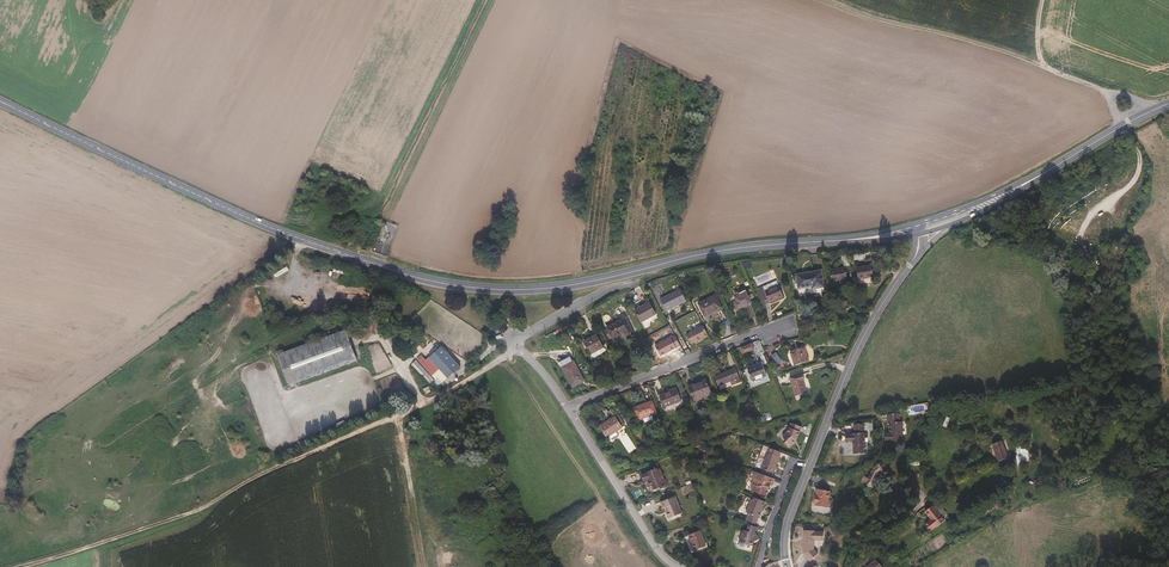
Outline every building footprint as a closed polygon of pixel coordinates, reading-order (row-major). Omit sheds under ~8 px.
[(751,266),(748,260),(742,263),(745,269),(751,266)] [(874,277),(872,265),(856,268),(858,279),(874,277)] [(847,279),(845,267),(830,270),(832,282),(847,279)] [(824,287),(821,271),(810,272),(811,273),(797,276),(799,288),(812,286),(813,288),(824,287)] [(784,296),(779,285),(765,291),(763,286),(759,288),(766,304),(784,296)] [(667,311),(687,301),(680,289),(660,299),(667,311)] [(751,303),(747,292),(736,297),(738,301),(735,302),(738,309),(751,303)] [(722,308),(715,295),(698,304),(705,317),(722,308)] [(656,314),(650,303),(635,310),(641,322),(656,314)] [(633,332),(625,318),(607,328),(613,339),(625,332),(627,336),(633,332)] [(690,343),(708,335),(703,324),(686,332),(690,343)] [(289,384),(357,359),(346,330),(278,354),(289,384)] [(604,347),(597,334),(584,341),(591,354),(592,353),(594,358),(602,353),(600,349),(604,347)] [(740,345),(741,352),(754,349),(752,343),(740,345)] [(461,366),(443,345),(429,358),(447,378),(461,366)] [(809,361),(805,347),(790,352),(794,365),(809,361)] [(584,381),(574,362),(563,368),(573,387),(584,381)] [(770,379),(766,370),(765,370),(762,363),(748,368),(754,385),(770,379)] [(741,382),(736,368),(715,376),(719,386),(731,381),(733,385),(741,382)] [(807,393),(803,380),(805,380),(803,374),(789,378),(795,397),(807,393)] [(712,393),(706,379),(689,386),(694,400),(712,393)] [(664,407),(682,400),(677,388),(660,395),(664,407)] [(657,413),(652,401),(634,408),(639,420),(657,413)] [(903,441),(902,422),(899,422),(899,414),(887,414),(888,424),(889,424),(890,434),(884,434),(885,440),(890,440),(890,442),(903,441)] [(623,427),(616,416),(600,426),(607,437),(623,427)] [(796,438),(801,426),(790,422),(786,431),(780,434),(783,439),(782,439),(786,446),(793,442),(792,440),(794,439),(796,438)] [(865,446),(864,433),(863,424),(853,424),(853,434),(852,434),(852,435),(845,435),(845,442),(853,442),(855,442),(855,445),(855,451),(853,451),(853,454),(862,454),(862,446),(865,446)] [(996,460),(1009,457),(1005,439),(992,442),(996,460)] [(781,452),(770,447),(765,460),(761,469),(773,473),(780,457),(780,456),(781,452)] [(761,469),(765,460),(760,458),(759,458),(756,466),(757,467),(761,469)] [(873,486),(878,474),(880,473),(884,480),(885,480),(887,480),(889,480),(890,479),(891,478),(892,477),(892,475),(884,462),(873,469),(869,479),(865,477),(863,482),(873,486)] [(670,487),(667,479),(666,479),(664,474),(661,476),(659,470),(658,468),(649,472),(649,473),(642,476),(644,481),(653,478),(654,480),(650,481),(652,487),(655,486),(657,490),(663,488),(663,489),(670,487)] [(771,485),(773,480),(774,481),(775,479),(752,470),(749,477),(754,479),(752,483),(754,484),(751,491),(758,493),(760,492),(761,494),(767,496),(769,490),(768,489),(769,485),(771,485)] [(830,507),(831,500),(828,500),(830,491),(818,489),(817,494),(816,494),(814,504),(815,505),(827,507),(830,507)] [(682,513),(676,496),(660,502),(663,508),(664,507),(666,511),(669,510),(672,517),(682,513)] [(761,511),(765,502),(754,497),(752,502),(751,501),(746,513),(752,515),(759,518),(762,512),(761,511)] [(937,527),(945,520),(932,505),(925,511),(931,519),(925,525),(930,531),(936,526),(937,527)] [(755,526),(759,518),(752,515),(748,524),(749,524),(755,526)] [(753,540),(758,537),(756,532),(757,527),(755,526),(749,524),(747,531),(745,530),(742,532),(739,542),(746,544),(747,546),(749,545),(752,545),(753,540)] [(706,546),(700,530),(689,535),(695,550),(706,546)] [(823,541),(823,533),(814,533),(814,532),(803,531),(802,547),(813,547),(813,541),(823,541)] [(817,555),(813,550),(813,547),(802,547),(802,555),(809,562),(817,555)] [(873,560),(869,556),(864,561),(863,563),(866,566),(873,560)]
